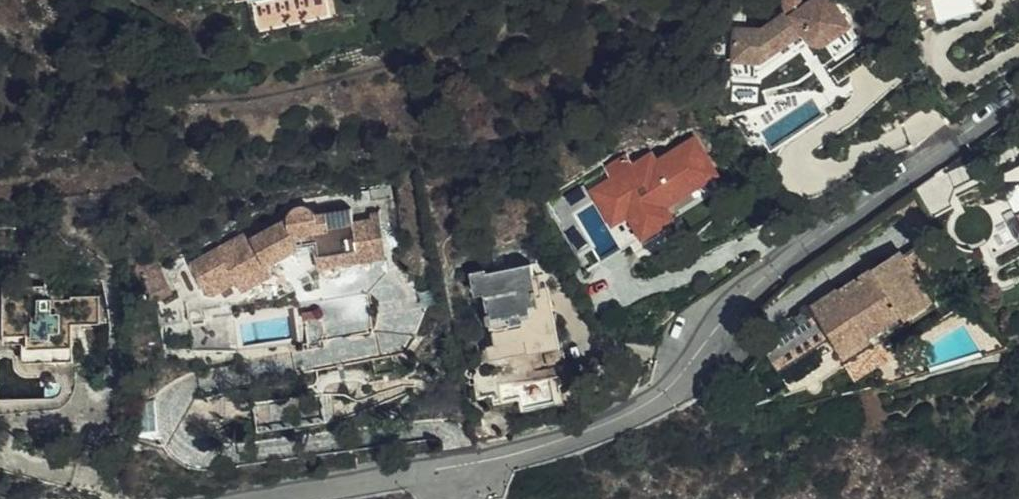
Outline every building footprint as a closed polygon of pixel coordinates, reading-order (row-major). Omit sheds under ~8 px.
[(827,40),(850,25),(851,24),(834,0),(811,0),(805,4),(802,0),(785,0),(785,3),(788,10),(763,28),(736,27),(735,59),(761,60),(804,31),(809,37),(813,42),(820,43),(827,40)] [(850,25),(827,40),(838,56),(860,40),(850,25)] [(762,69),(809,37),(804,31),(761,60),(735,59),(734,76),(760,78),(762,69)] [(772,103),(765,81),(739,89),(745,111),(772,103)] [(690,155),(661,173),(657,176),(647,162),(606,187),(615,201),(597,213),(618,242),(639,230),(642,236),(664,222),(657,212),(681,198),(707,182),(690,155)] [(657,176),(661,173),(651,160),(647,162),(657,176)] [(710,188),(707,182),(681,198),(684,204),(710,188)] [(372,191),(372,194),(374,204),(379,203),(395,201),(393,188),(372,191)] [(296,202),(275,213),(276,225),(289,219),(293,213),(299,208),(305,208),(310,211),(316,216),(317,218),(353,213),(354,224),(372,224),(372,217),(381,216),(379,203),(374,204),(372,194),(315,202),(309,201),(296,202)] [(269,266),(280,260),(298,252),(316,250),(319,271),(388,261),(381,216),(372,217),(372,224),(354,224),(353,213),(317,218),(316,216),(310,211),(305,208),(299,208),(293,213),(289,219),(276,225),(257,235),(247,233),(190,263),(204,291),(213,295),(237,282),(243,291),(273,277),(269,266)] [(276,225),(275,213),(259,222),(256,218),(185,255),(190,263),(247,233),(257,235),(276,225)] [(879,265),(863,276),(839,291),(837,288),(811,305),(825,325),(822,328),(827,334),(829,333),(839,348),(837,350),(843,358),(871,339),(856,315),(888,294),(904,318),(905,320),(935,300),(929,292),(927,293),(905,260),(906,258),(902,250),(879,265)] [(493,280),(529,273),(526,259),(512,252),(489,256),(493,280)] [(860,272),(863,276),(879,265),(877,261),(860,272)] [(186,308),(213,295),(204,291),(190,263),(169,274),(186,308)] [(542,308),(579,301),(565,266),(529,273),(493,280),(477,283),(491,357),(521,352),(523,359),(545,355),(539,323),(544,321),(542,308)] [(174,295),(161,268),(141,279),(154,305),(174,295)] [(54,345),(54,359),(76,359),(77,323),(115,322),(114,296),(105,296),(104,293),(76,293),(76,296),(70,296),(70,290),(58,289),(58,284),(8,283),(9,332),(32,332),(33,345),(54,345)] [(433,305),(430,290),(414,294),(418,308),(433,305)] [(856,315),(871,339),(904,318),(888,294),(856,315)] [(773,332),(780,339),(788,332),(782,325),(773,332)] [(27,358),(54,359),(54,345),(33,345),(32,332),(9,332),(9,340),(27,340),(27,358)] [(773,346),(780,339),(773,332),(766,339),(773,346)] [(165,429),(161,399),(140,402),(143,431),(165,429)]
